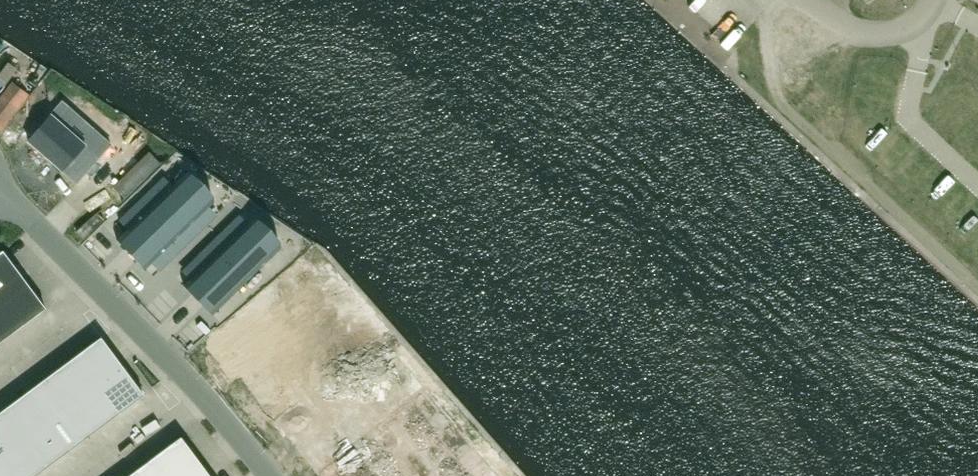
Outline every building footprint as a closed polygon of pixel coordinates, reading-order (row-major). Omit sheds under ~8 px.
[(731,39),(739,47),(754,33),(746,25),(731,39)] [(29,94),(13,82),(0,98),(0,131),(29,94)] [(88,122),(63,100),(28,140),(63,170),(63,169),(77,182),(111,144),(88,123),(88,122)] [(123,232),(151,260),(208,204),(180,176),(172,183),(164,175),(119,219),(127,227),(123,232)] [(248,222),(191,278),(219,307),(276,251),(248,222)] [(2,339),(2,340),(41,311),(40,311),(45,307),(46,307),(3,250),(0,252),(0,341),(2,339)] [(101,337),(0,412),(0,475),(36,475),(145,395),(101,337)] [(389,380),(404,368),(388,349),(304,420),(319,438),(355,408),(350,403),(359,395),(364,400),(376,391),(379,395),(393,384),(389,380)] [(426,396),(412,408),(409,404),(395,415),(399,419),(387,428),(392,434),(382,442),(378,436),(342,466),(350,475),(367,475),(442,414),(426,396)] [(457,433),(442,414),(367,475),(405,475),(408,473),(403,467),(413,459),(418,465),(429,456),(433,460),(446,449),(443,445),(457,433)] [(128,475),(211,475),(181,437),(128,475)]
